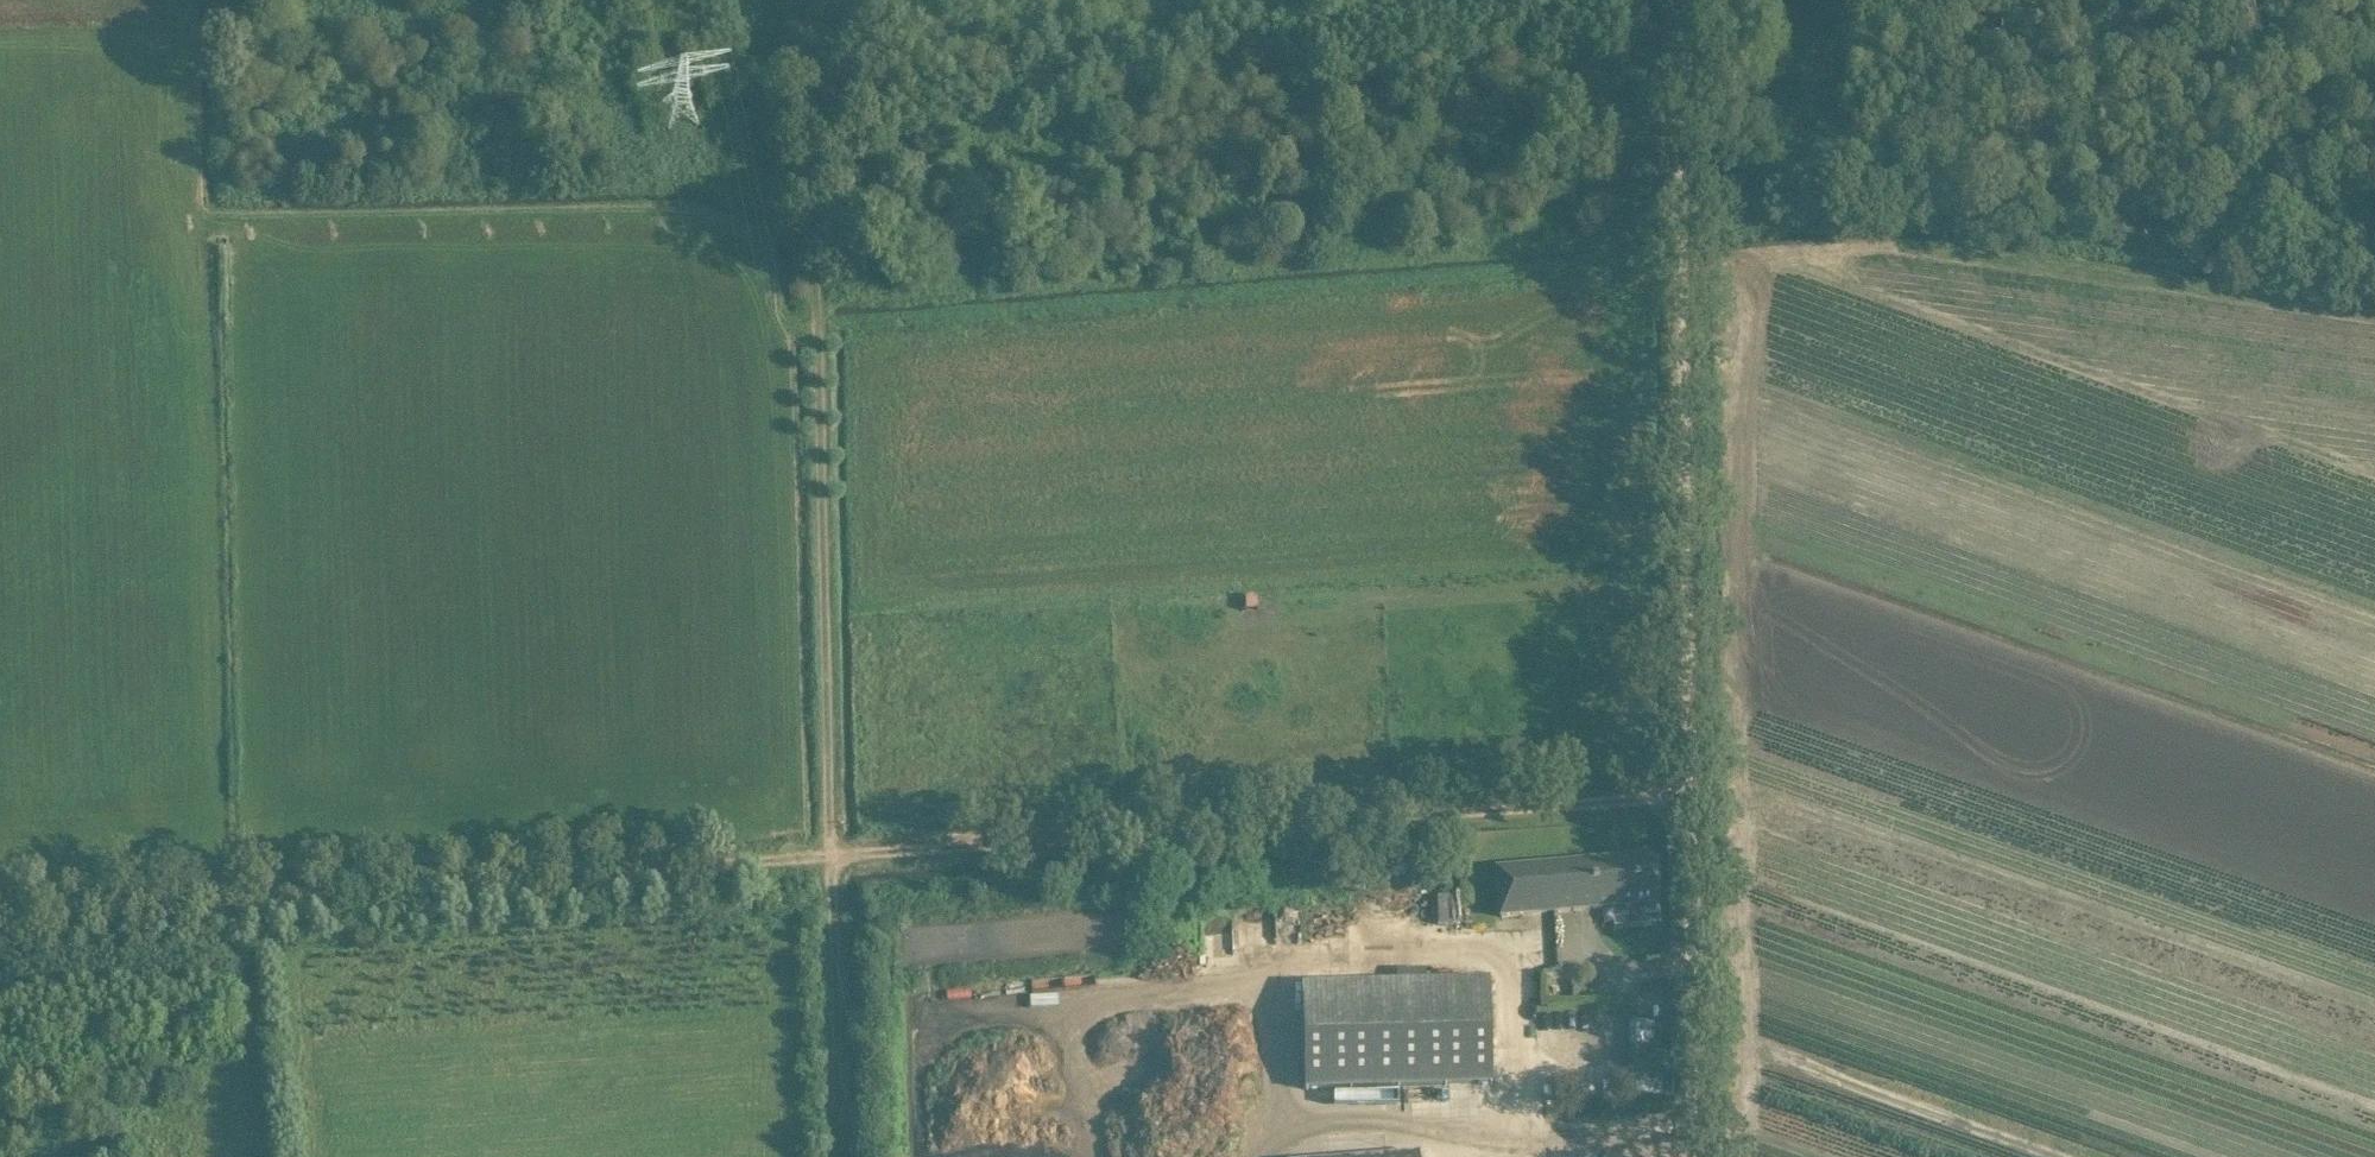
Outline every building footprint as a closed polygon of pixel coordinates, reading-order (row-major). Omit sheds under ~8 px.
[(1656,850),(1495,866),(1500,918),(1661,903),(1656,850)] [(1425,970),(1398,971),(1398,979),(1407,979),(1426,978),(1425,970)] [(1426,978),(1407,979),(1398,979),(1303,981),(1305,1091),(1495,1085),(1492,977),(1426,978)]
